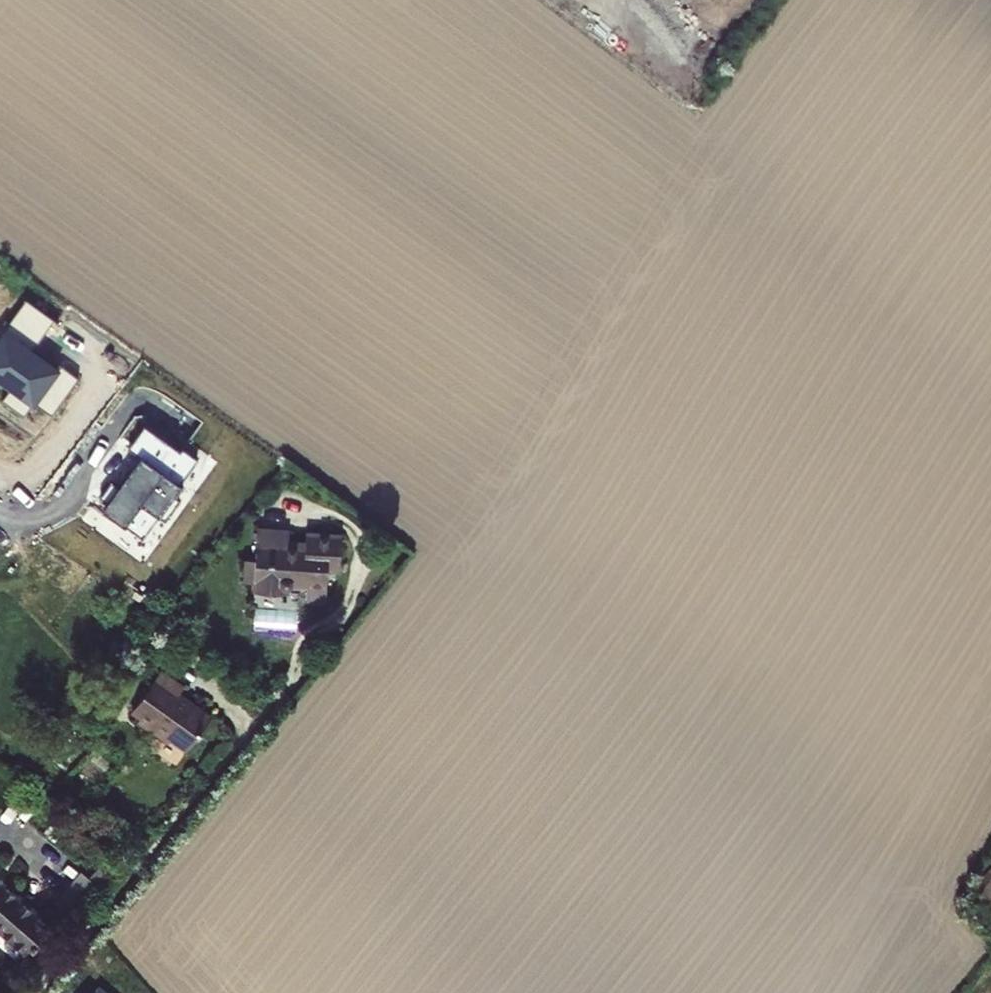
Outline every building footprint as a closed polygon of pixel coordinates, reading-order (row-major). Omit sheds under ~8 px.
[(0,294),(0,324),(16,337),(34,314),(2,291),(0,294)] [(197,467),(144,429),(125,456),(148,471),(134,493),(113,483),(102,498),(110,504),(103,515),(141,546),(197,467)] [(287,533),(255,531),(252,562),(244,561),(242,584),(252,585),(251,592),(283,594),(283,591),(288,587),(304,588),(303,593),(323,594),(325,570),(336,571),(339,537),(303,535),(302,542),(302,549),(286,547),(286,541),(287,533)] [(322,603),(323,594),(303,593),(303,601),(322,603)] [(160,669),(130,708),(139,715),(136,720),(165,742),(169,737),(185,749),(209,717),(178,694),(183,686),(160,669)] [(100,699),(91,709),(99,715),(107,705),(100,699)] [(966,912),(990,932),(990,879),(966,912)] [(52,924),(2,880),(0,882),(0,928),(27,952),(52,924)]
